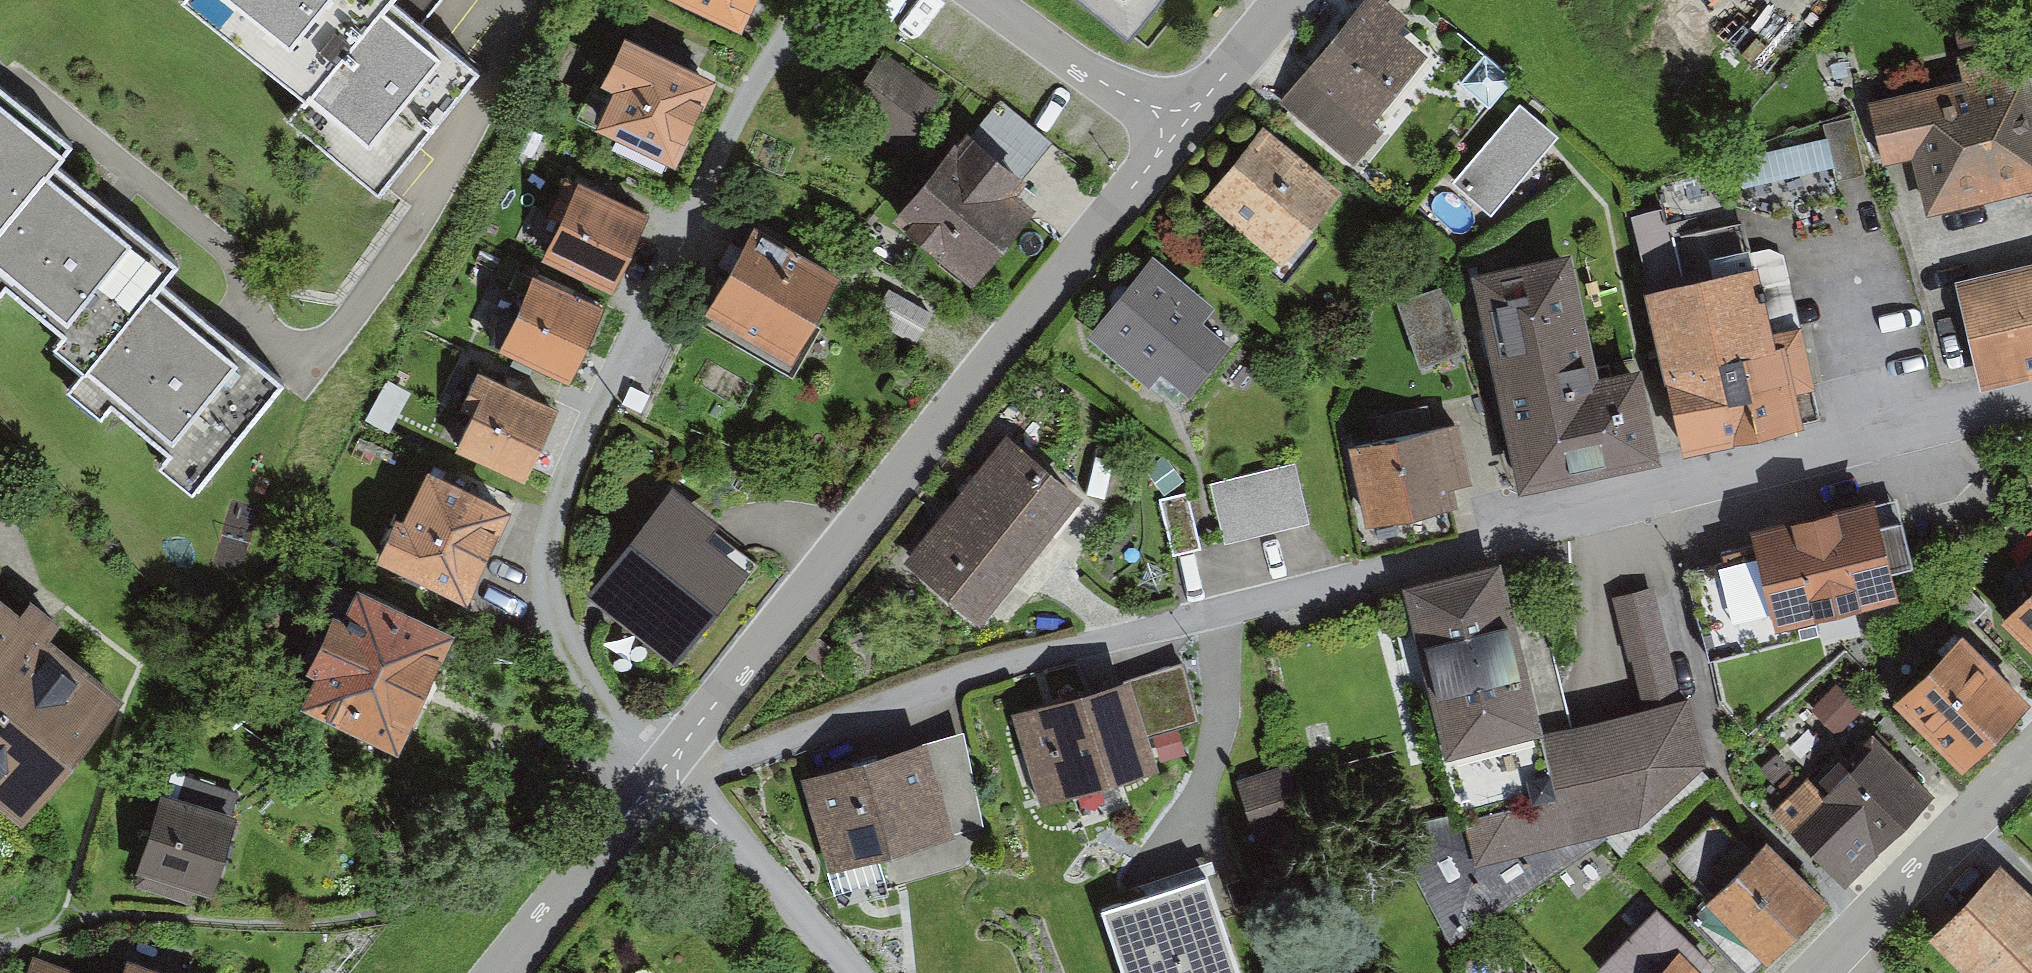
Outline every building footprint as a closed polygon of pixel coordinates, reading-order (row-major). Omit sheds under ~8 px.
[(306,105),(393,1),(394,0),(183,0),(181,2),(306,105)] [(393,1),(420,23),(422,21),(439,0),(394,0),(393,1)] [(740,34),(757,0),(668,0),(740,34)] [(1128,40),(1161,0),(1077,0),(1128,40)] [(420,23),(393,1),(306,105),(292,120),(380,193),(478,74),(420,23)] [(1422,56),(1375,17),(1297,111),(1354,157),(1379,127),(1369,119),(1422,56)] [(716,84),(623,39),(600,86),(596,84),(579,119),(675,166),(716,84)] [(885,55),(846,111),(904,150),(942,95),(885,55)] [(1884,109),(1896,163),(1921,158),(1933,211),(2031,188),(2031,76),(1884,109)] [(54,166),(68,149),(0,93),(0,232),(54,166)] [(999,100),(969,137),(1022,179),(1052,142),(999,100)] [(1519,104),(1453,180),(1490,213),(1557,137),(1519,104)] [(969,137),(966,134),(893,223),(972,288),(1034,212),(1016,198),(1028,184),(1022,179),(969,137)] [(1339,196),(1270,139),(1215,206),(1284,263),(1339,196)] [(1752,174),(1838,161),(1835,139),(1749,152),(1752,174)] [(160,291),(178,270),(54,166),(0,232),(0,291),(4,287),(65,337),(54,350),(87,378),(160,291)] [(648,218),(567,179),(550,215),(564,222),(545,260),(612,292),(648,218)] [(839,280),(757,233),(745,253),(731,245),(718,269),(730,276),(708,315),(792,363),(839,280)] [(1219,309),(1153,255),(1085,338),(1147,387),(1159,372),(1191,398),(1232,348),(1205,326),(1219,309)] [(1594,375),(1567,264),(1475,286),(1524,486),(1657,454),(1635,365),(1594,375)] [(1758,269),(1649,295),(1684,449),(1794,423),(1758,269)] [(1968,284),(1991,383),(2031,373),(2031,270),(1968,284)] [(603,311),(532,278),(498,350),(569,383),(603,311)] [(888,290),(871,320),(916,344),(932,314),(888,290)] [(279,389),(160,291),(87,378),(71,394),(101,419),(109,408),(170,457),(160,469),(191,495),(279,389)] [(560,411),(477,373),(460,411),(475,418),(458,453),(526,485),(560,411)] [(386,382),(366,421),(390,433),(410,394),(386,382)] [(1457,427),(1355,450),(1371,525),(1454,507),(1451,490),(1470,486),(1457,427)] [(1013,444),(965,503),(1035,561),(1084,502),(1013,444)] [(1162,456),(1147,468),(1166,494),(1182,481),(1162,456)] [(1301,520),(1289,470),(1214,488),(1226,538),(1301,520)] [(511,510),(428,473),(405,524),(396,521),(376,565),(468,605),(511,510)] [(1891,485),(1752,517),(1772,606),(1912,574),(1891,485)] [(717,524),(672,489),(587,596),(678,668),(757,568),(711,532),(717,524)] [(1187,495),(1160,501),(1173,555),(1200,548),(1187,495)] [(965,503),(916,562),(987,620),(1035,561),(965,503)] [(1498,568),(1410,591),(1452,756),(1540,734),(1498,568)] [(1654,592),(1620,600),(1647,712),(1682,703),(1654,592)] [(452,640),(359,594),(345,622),(334,617),(305,675),(318,681),(303,710),(395,755),(425,694),(452,640)] [(2009,624),(2031,646),(2031,600),(2009,624)] [(0,603),(0,794),(23,813),(116,702),(46,645),(61,627),(31,602),(18,618),(0,603)] [(2023,694),(1964,636),(1895,705),(1960,769),(2029,700),(2023,694)] [(1193,660),(1150,668),(1160,725),(1203,717),(1193,660)] [(1838,684),(1813,710),(1837,734),(1863,709),(1838,684)] [(1153,771),(1128,689),(1017,722),(1041,804),(1153,771)] [(1604,722),(1547,736),(1561,798),(1397,834),(1451,942),(1607,839),(1641,825),(1705,762),(1686,701),(1682,703),(1647,712),(1604,722)] [(1931,788),(1864,725),(1786,808),(1853,871),(1931,788)] [(953,836),(927,753),(811,790),(837,873),(953,836)] [(1282,770),(1238,783),(1255,839),(1298,826),(1282,770)] [(179,799),(159,793),(130,885),(186,903),(191,888),(211,895),(243,794),(186,776),(179,799)] [(1825,893),(1757,828),(1703,885),(1770,950),(1825,893)] [(1101,911),(1122,972),(1222,972),(1233,969),(1201,877),(1101,911)] [(2002,877),(1940,941),(1973,972),(2031,972),(2031,905),(2002,877)] [(1659,912),(1601,970),(1604,972),(1709,972),(1715,967),(1659,912)] [(128,961),(123,972),(159,972),(128,961)] [(33,972),(65,972),(37,962),(33,972)]
